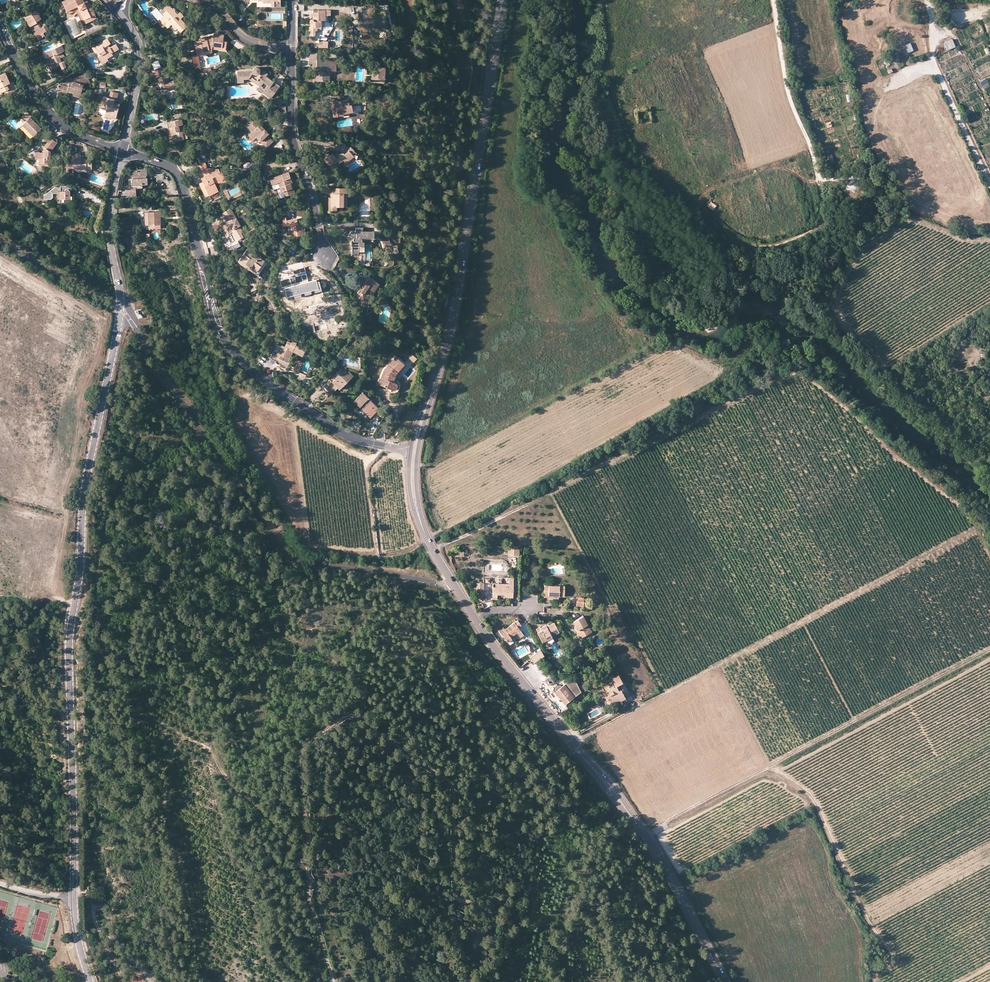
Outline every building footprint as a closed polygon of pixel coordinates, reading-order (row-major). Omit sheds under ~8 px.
[(83,0),(66,0),(62,2),(68,14),(76,11),(79,9),(86,23),(96,18),(90,3),(88,4),(85,5),(84,2),(83,0)] [(167,12),(163,15),(165,17),(160,21),(163,23),(162,24),(165,27),(165,26),(168,29),(169,27),(169,28),(171,26),(171,25),(172,24),(173,25),(172,26),(176,30),(177,29),(181,33),(188,26),(187,26),(188,24),(185,22),(184,23),(181,19),(184,17),(180,12),(178,14),(173,8),(172,10),(168,5),(164,8),(167,12)] [(82,24),(86,23),(79,9),(76,11),(82,24)] [(34,12),(26,17),(31,25),(34,29),(32,30),(38,39),(45,35),(43,33),(48,30),(44,23),(40,25),(37,21),(41,19),(39,14),(39,11),(34,10),(34,12)] [(318,12),(313,12),(313,19),(311,19),(310,20),(309,22),(311,23),(310,27),(309,27),(309,35),(315,35),(314,31),(317,31),(318,27),(322,27),(322,21),(325,21),(325,15),(330,15),(330,10),(318,10),(318,12)] [(222,45),(226,46),(227,42),(223,41),(224,35),(214,34),(214,36),(213,38),(207,40),(206,37),(206,36),(199,38),(200,41),(194,42),(196,49),(202,48),(202,51),(209,49),(208,45),(222,48),(222,45)] [(108,39),(94,47),(99,56),(98,57),(101,62),(108,59),(107,57),(112,54),(118,50),(116,45),(110,48),(108,49),(107,46),(108,45),(111,44),(108,39)] [(944,44),(946,50),(955,46),(953,40),(944,44)] [(909,42),(904,45),(907,53),(913,50),(909,42)] [(65,51),(62,45),(44,54),(46,58),(47,58),(48,57),(50,61),(50,62),(53,69),(61,65),(62,68),(66,67),(63,61),(61,62),(60,58),(58,54),(61,53),(65,51)] [(211,49),(225,51),(226,46),(222,45),(222,48),(208,45),(209,49),(202,51),(202,48),(196,49),(197,55),(212,52),(211,49)] [(324,71),(329,71),(336,71),(336,58),(327,58),(326,60),(319,60),(319,53),(309,53),(309,64),(312,65),(318,67),(318,71),(314,71),(314,78),(319,78),(318,81),(324,81),(324,71)] [(376,66),(375,82),(384,82),(385,67),(376,66)] [(172,87),(167,73),(163,74),(161,67),(152,70),(154,76),(156,77),(162,92),(172,87)] [(264,90),(262,92),(271,98),(278,88),(272,84),(273,82),(266,77),(268,74),(263,71),(261,73),(259,71),(259,70),(259,69),(259,68),(258,68),(258,67),(257,67),(256,67),(255,67),(254,68),(253,69),(252,70),(252,71),(237,71),(237,82),(244,82),(244,79),(249,78),(260,87),(263,83),(267,85),(264,90)] [(69,95),(70,94),(73,95),(73,96),(81,98),(83,90),(84,85),(90,81),(84,72),(72,79),(70,76),(67,78),(69,82),(68,87),(59,85),(57,92),(69,95)] [(5,73),(0,76),(0,91),(6,88),(9,93),(14,91),(10,83),(5,73)] [(632,78),(626,80),(638,107),(643,104),(632,78)] [(672,82),(668,84),(675,99),(679,97),(672,82)] [(109,98),(107,97),(104,107),(107,108),(106,111),(104,117),(115,120),(120,104),(115,103),(115,104),(113,104),(114,99),(116,100),(118,93),(111,92),(109,98)] [(336,107),(334,108),(332,108),(334,117),(350,114),(350,113),(353,112),(351,105),(354,104),(353,97),(348,98),(348,97),(343,98),(343,100),(340,101),(331,97),(329,101),(333,103),(335,104),(336,107)] [(23,125),(34,136),(42,128),(31,117),(33,115),(28,110),(21,116),(26,121),(23,125)] [(270,135),(253,117),(244,126),(251,133),(247,136),(253,142),(257,138),(267,148),(273,142),(268,137),(270,135)] [(182,134),(185,133),(181,119),(165,123),(166,128),(169,127),(170,127),(174,141),(183,139),(182,134)] [(34,136),(23,125),(20,127),(31,139),(34,136)] [(50,155),(50,151),(57,143),(57,140),(53,137),(51,138),(44,146),(45,147),(45,152),(42,152),(39,152),(39,151),(35,151),(35,159),(39,158),(39,162),(50,162),(50,155)] [(341,148),(343,149),(342,152),(339,154),(337,153),(334,155),(332,153),(330,155),(328,156),(331,160),(327,163),(329,166),(334,163),(337,160),(339,162),(339,163),(343,160),(346,158),(348,160),(354,156),(351,154),(354,151),(351,146),(349,148),(348,147),(345,146),(345,144),(339,142),(337,147),(341,148)] [(327,163),(331,160),(328,156),(330,155),(326,150),(321,154),(327,163)] [(81,169),(86,168),(91,168),(91,158),(84,158),(80,158),(80,155),(80,153),(74,153),(74,156),(70,155),(70,158),(69,158),(69,169),(74,169),(74,171),(80,171),(81,169)] [(50,155),(50,162),(39,162),(39,165),(52,165),(52,155),(50,155)] [(209,195),(214,182),(214,181),(217,182),(221,180),(226,181),(222,172),(220,173),(219,169),(207,168),(201,170),(204,176),(206,180),(202,182),(199,183),(205,197),(209,195)] [(142,183),(147,183),(146,169),(132,170),(133,179),(129,179),(130,187),(142,186),(142,183)] [(285,195),(295,192),(293,186),(292,186),(290,182),(292,181),(289,171),(270,177),(272,183),(278,181),(281,191),(283,190),(285,195)] [(214,182),(209,195),(218,191),(214,182)] [(57,202),(69,202),(69,199),(71,199),(71,194),(70,194),(70,190),(68,189),(68,185),(60,185),(60,186),(58,186),(55,186),(44,194),(44,198),(52,198),(53,193),(57,193),(57,202)] [(343,197),(347,197),(347,188),(333,188),(333,197),(331,197),(331,207),(337,206),(343,206),(343,197)] [(213,203),(219,202),(217,195),(211,196),(213,203)] [(331,197),(328,197),(328,211),(337,211),(337,206),(331,207),(331,197)] [(712,211),(716,206),(711,201),(706,206),(712,211)] [(233,208),(221,214),(223,218),(227,216),(228,215),(231,221),(231,222),(231,223),(226,226),(228,232),(229,232),(230,232),(231,232),(232,232),(233,232),(233,231),(234,230),(234,229),(242,225),(233,208)] [(145,229),(164,228),(163,211),(160,211),(161,224),(149,225),(148,212),(144,212),(145,229)] [(161,224),(160,211),(148,212),(149,225),(161,224)] [(296,236),(306,235),(305,229),(303,229),(303,226),(301,217),(290,219),(286,220),(286,218),(286,217),(282,218),(283,226),(291,225),(292,232),(295,232),(296,236)] [(358,246),(362,246),(364,246),(364,242),(362,242),(362,239),(361,239),(361,238),(369,238),(373,240),(374,238),(374,231),(363,231),(363,228),(356,228),(356,232),(351,232),(349,235),(354,238),(354,240),(351,241),(351,242),(350,242),(350,244),(351,244),(351,246),(352,246),(352,253),(358,253),(358,249),(358,246)] [(251,251),(247,248),(238,261),(249,269),(251,267),(257,271),(264,261),(265,260),(258,256),(257,258),(250,253),(251,251)] [(750,260),(755,257),(751,249),(746,251),(750,260)] [(251,267),(249,269),(258,275),(267,263),(264,261),(257,271),(251,267)] [(367,287),(372,279),(368,276),(360,277),(361,287),(363,284),(367,287)] [(324,294),(325,296),(327,295),(318,281),(315,281),(314,282),(312,281),(310,281),(308,280),(306,278),(303,280),(305,283),(303,284),(297,289),(295,290),(304,297),(306,293),(317,295),(317,297),(324,294)] [(297,289),(303,284),(297,279),(292,283),(297,289)] [(362,294),(367,297),(372,290),(377,282),(372,279),(367,287),(363,284),(361,287),(358,293),(361,295),(362,294)] [(359,298),(364,302),(367,297),(362,294),(361,295),(359,298)] [(135,310),(138,318),(144,315),(142,307),(135,310)] [(281,359),(280,362),(287,366),(291,360),(289,359),(292,352),(293,350),(303,355),(305,350),(296,345),(297,343),(293,341),(291,343),(288,341),(285,346),(281,344),(278,351),(276,350),(275,351),(281,354),(279,358),(281,359)] [(281,354),(275,351),(273,351),(270,357),(280,362),(281,359),(279,358),(281,354)] [(409,358),(414,362),(417,358),(412,354),(409,358)] [(384,370),(378,384),(391,389),(390,391),(393,392),(395,392),(396,391),(397,390),(398,389),(399,389),(400,387),(400,385),(400,383),(399,382),(398,381),(397,380),(396,380),(394,379),(396,373),(404,364),(396,357),(384,370)] [(394,379),(396,380),(397,377),(398,378),(399,374),(398,374),(406,366),(404,364),(396,373),(394,379)] [(331,388),(334,391),(338,388),(339,389),(350,378),(346,374),(348,373),(345,370),(343,371),(341,369),(334,376),(333,375),(329,378),(330,380),(322,388),(327,393),(329,391),(331,388)] [(330,380),(329,378),(327,376),(319,385),(322,388),(330,380)] [(354,402),(370,418),(379,408),(363,392),(354,402)] [(483,590),(481,590),(481,583),(476,583),(476,590),(480,596),(483,603),(487,601),(484,594),(483,590)] [(498,584),(493,584),(492,600),(497,600),(497,594),(507,594),(507,597),(512,597),(513,584),(498,584)] [(549,595),(554,595),(564,596),(565,586),(545,585),(544,597),(549,598),(549,595)] [(585,630),(589,628),(583,616),(573,621),(575,625),(577,629),(575,630),(578,636),(585,632),(585,630)] [(518,627),(521,625),(518,620),(505,629),(506,630),(501,634),(507,642),(512,639),(511,637),(517,633),(521,639),(525,636),(518,627)] [(546,639),(551,637),(551,635),(558,631),(554,623),(549,625),(546,627),(545,625),(540,628),(540,627),(536,629),(538,633),(537,633),(542,641),(546,639)] [(580,638),(591,632),(589,628),(585,630),(585,632),(578,636),(580,638)] [(533,663),(543,656),(539,652),(530,659),(533,663)] [(574,674),(563,683),(571,692),(569,693),(572,697),(580,690),(574,674)] [(549,685),(555,680),(551,675),(545,679),(546,681),(549,685)] [(619,698),(624,695),(621,690),(623,689),(620,683),(622,682),(618,675),(614,677),(613,675),(609,677),(610,679),(606,681),(607,684),(603,686),(606,691),(608,695),(606,696),(608,701),(610,700),(618,696),(619,698)] [(557,684),(556,683),(555,684),(558,688),(553,690),(555,692),(556,691),(565,703),(572,697),(569,693),(563,685),(562,687),(561,685),(559,683),(557,684)] [(562,687),(563,685),(569,693),(571,692),(563,683),(561,685),(562,687)] [(622,702),(626,700),(624,695),(619,698),(618,696),(610,700),(611,704),(620,699),(622,702)] [(577,722),(581,719),(578,713),(573,716),(577,722)] [(367,948),(374,946),(371,940),(365,942),(367,948)]
